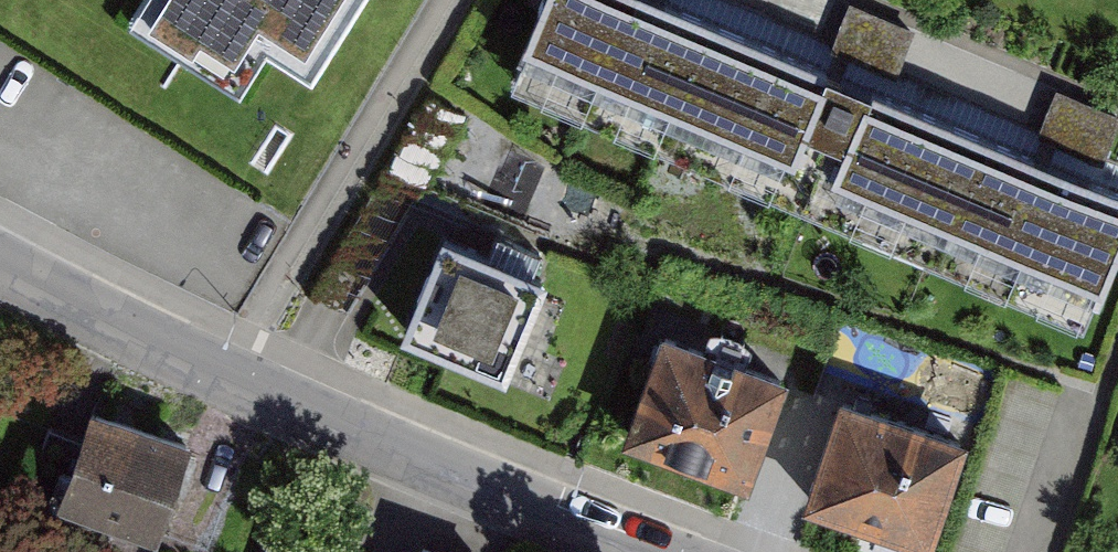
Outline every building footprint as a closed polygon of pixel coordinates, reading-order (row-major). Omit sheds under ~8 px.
[(137,23),(244,88),(267,52),(322,85),(375,0),(151,0),(137,23)] [(690,0),(543,0),(521,53),(710,134),(756,28),(690,0)] [(945,109),(756,28),(710,134),(900,215),(945,109)] [(945,109),(900,215),(1089,296),(1117,229),(1117,182),(945,109)] [(546,290),(440,245),(403,332),(508,377),(546,290)] [(788,367),(662,323),(629,415),(755,459),(788,367)] [(965,426),(838,390),(809,492),(937,528),(965,426)] [(191,436),(89,405),(61,497),(163,528),(191,436)] [(420,537),(415,551),(463,551),(420,537)]
